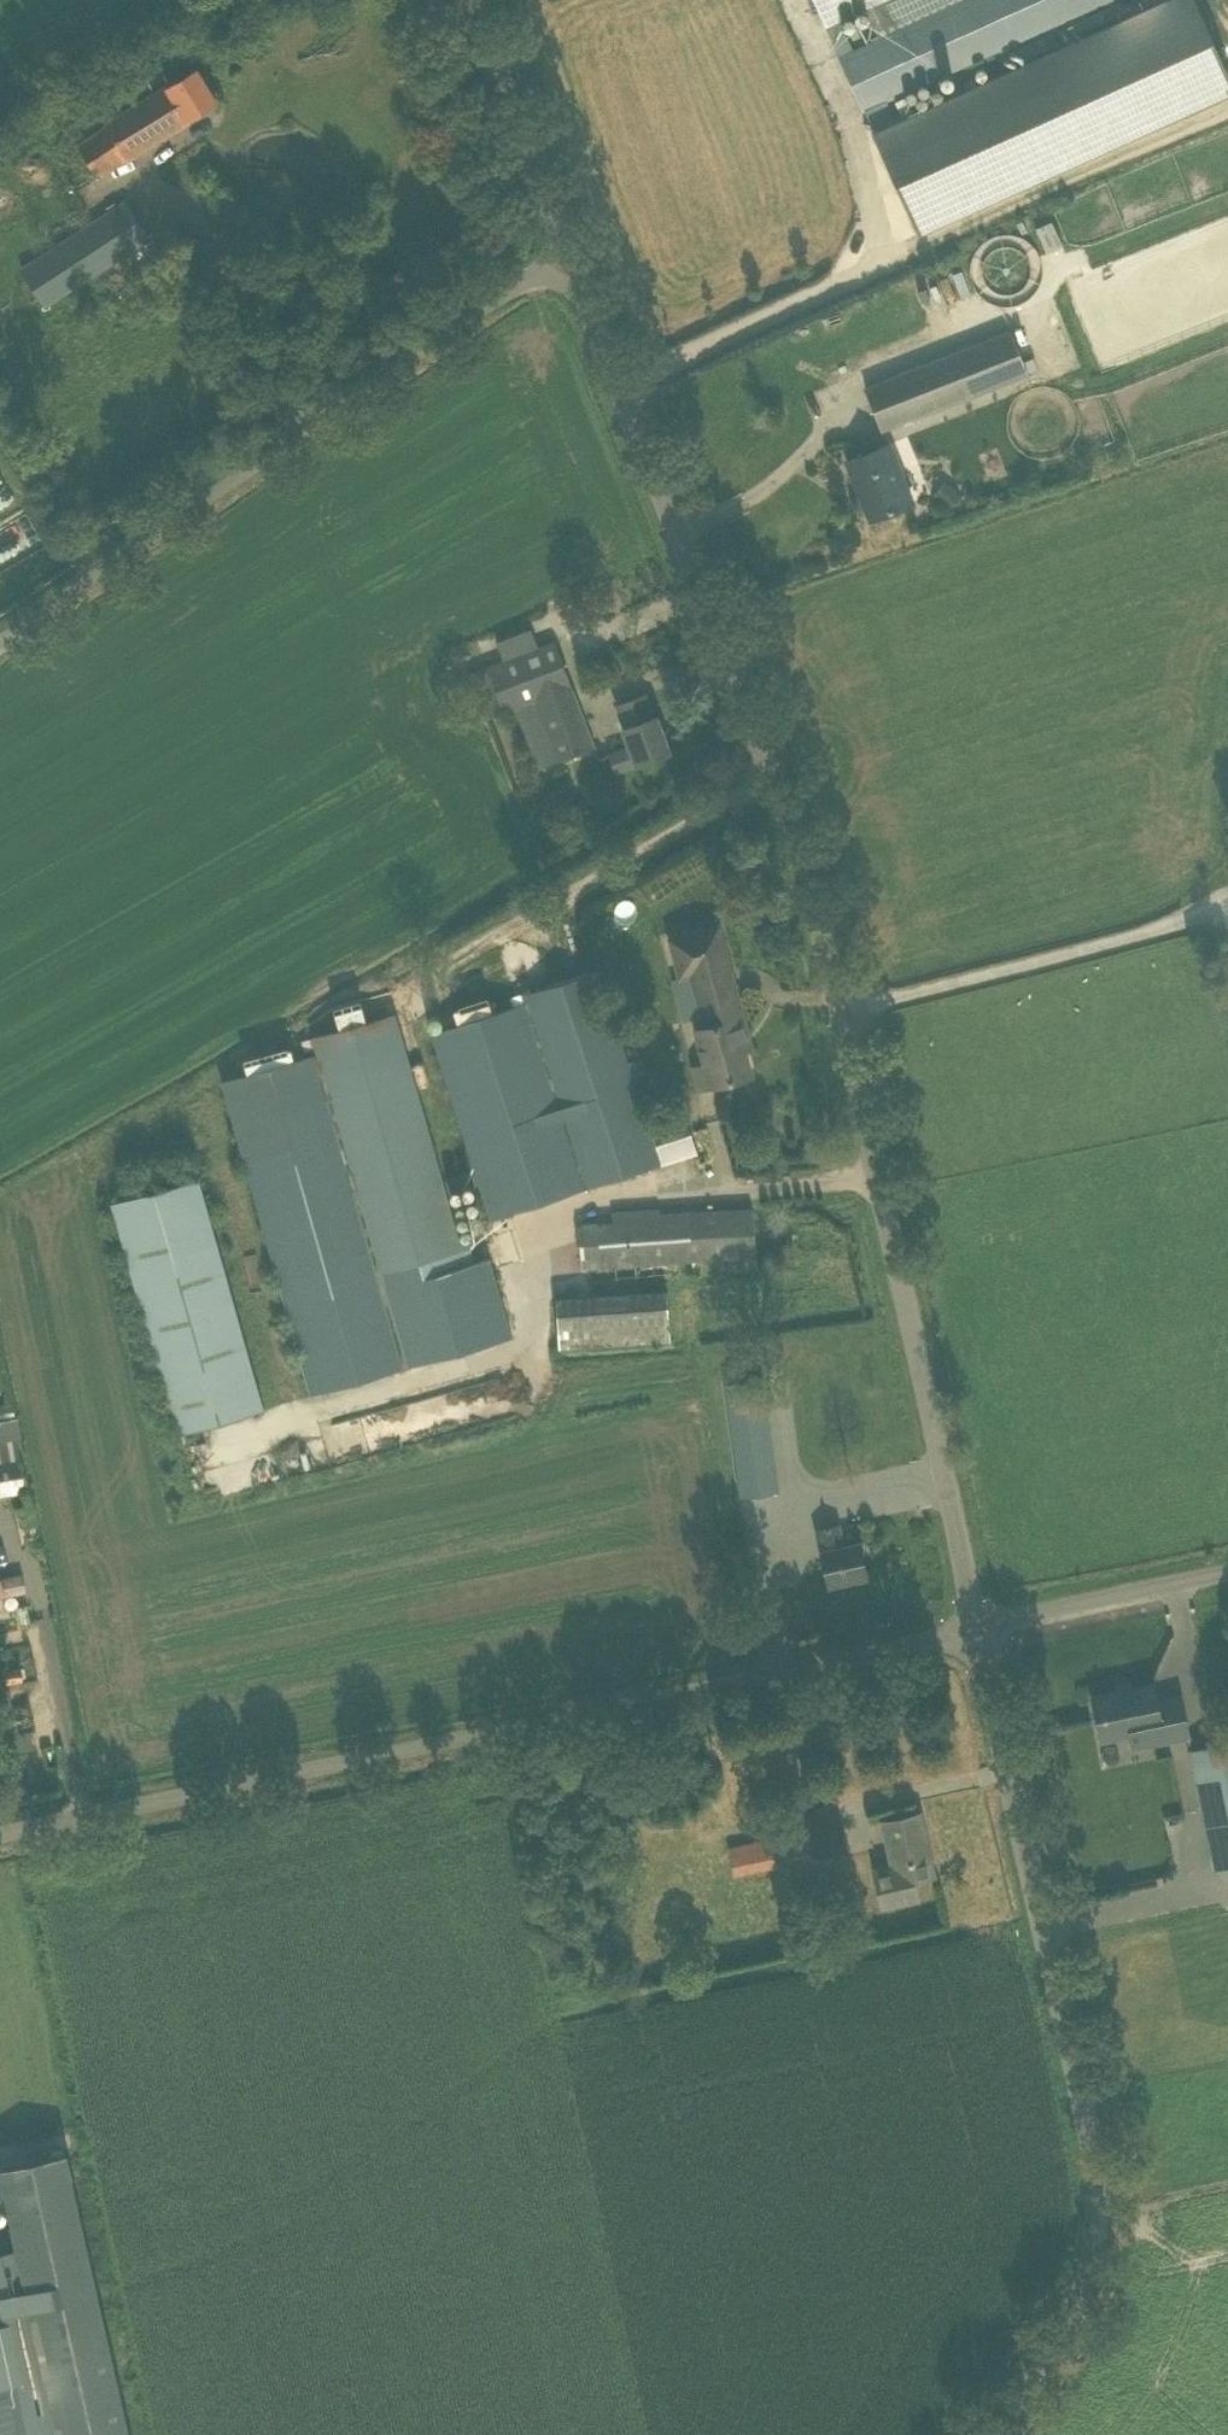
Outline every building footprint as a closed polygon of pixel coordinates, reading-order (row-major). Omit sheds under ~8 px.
[(874,133),(918,231),(919,233),(920,233),(919,231),(1227,91),(1227,73),(1195,0),(1135,0),(1117,8),(1122,20),(1081,39),(1078,31),(1116,14),(1112,5),(1058,30),(1062,39),(1072,34),(1076,41),(918,113),(891,53),(1008,0),(813,0),(874,133)] [(77,144),(85,156),(98,176),(128,157),(127,156),(188,119),(217,102),(196,68),(168,86),(107,123),(107,124),(77,144)] [(46,305),(151,236),(127,200),(22,268),(46,305)] [(1027,371),(1010,330),(866,388),(882,429),(962,397),(1027,371)] [(913,501),(890,443),(847,460),(871,518),(913,501)] [(9,495),(0,476),(0,499),(9,495)] [(933,494),(950,508),(962,494),(945,480),(933,494)] [(515,708),(520,721),(539,769),(596,748),(555,641),(540,647),(533,627),(497,640),(505,660),(467,674),(485,719),(515,708)] [(463,677),(447,683),(451,693),(467,687),(463,677)] [(645,694),(623,703),(615,705),(629,746),(608,753),(615,772),(670,751),(656,715),(653,716),(645,694)] [(695,1028),(710,1085),(752,1074),(742,1034),(748,1032),(719,924),(670,938),(680,976),(691,973),(705,1025),(695,1028)] [(525,1002),(584,1187),(697,1151),(685,1112),(644,1124),(598,969),(522,994),(525,1002)] [(525,1002),(458,1023),(455,1014),(444,1017),(447,1027),(432,1031),(491,1217),(584,1187),(525,1002)] [(467,1263),(463,1248),(396,1014),(368,1022),(364,1010),(337,1017),(340,1030),(312,1038),(317,1055),(222,1082),(311,1394),(513,1336),(490,1257),(467,1263)] [(111,1202),(177,1433),(265,1408),(199,1177),(111,1202)] [(714,1216),(713,1209),(660,1213),(659,1207),(620,1210),(620,1223),(578,1226),(581,1266),(585,1266),(599,1265),(600,1279),(718,1271),(760,1268),(759,1264),(756,1219),(755,1213),(714,1216)] [(666,1290),(557,1298),(561,1348),(670,1340),(666,1290)] [(764,1376),(725,1381),(741,1496),(779,1491),(764,1376)] [(0,1402),(0,1419),(0,1421),(14,1419),(10,1401),(0,1402)] [(20,1436),(0,1439),(0,1495),(12,1493),(29,1490),(20,1436)] [(838,1524),(818,1528),(823,1549),(820,1550),(828,1583),(868,1575),(860,1541),(843,1545),(838,1524)] [(25,1590),(21,1572),(0,1576),(0,1596),(25,1590)] [(1153,1683),(1093,1696),(1102,1737),(1130,1731),(1134,1748),(1169,1740),(1169,1738),(1189,1734),(1181,1696),(1157,1701),(1153,1683)] [(1191,1751),(1216,1868),(1227,1866),(1227,1743),(1191,1751)] [(883,1821),(892,1862),(871,1867),(880,1909),(921,1900),(916,1879),(935,1875),(921,1812),(883,1821)] [(753,1842),(726,1844),(728,1872),(754,1870),(753,1842)] [(65,2151),(3,2165),(0,2166),(0,2434),(126,2434),(65,2151)]
